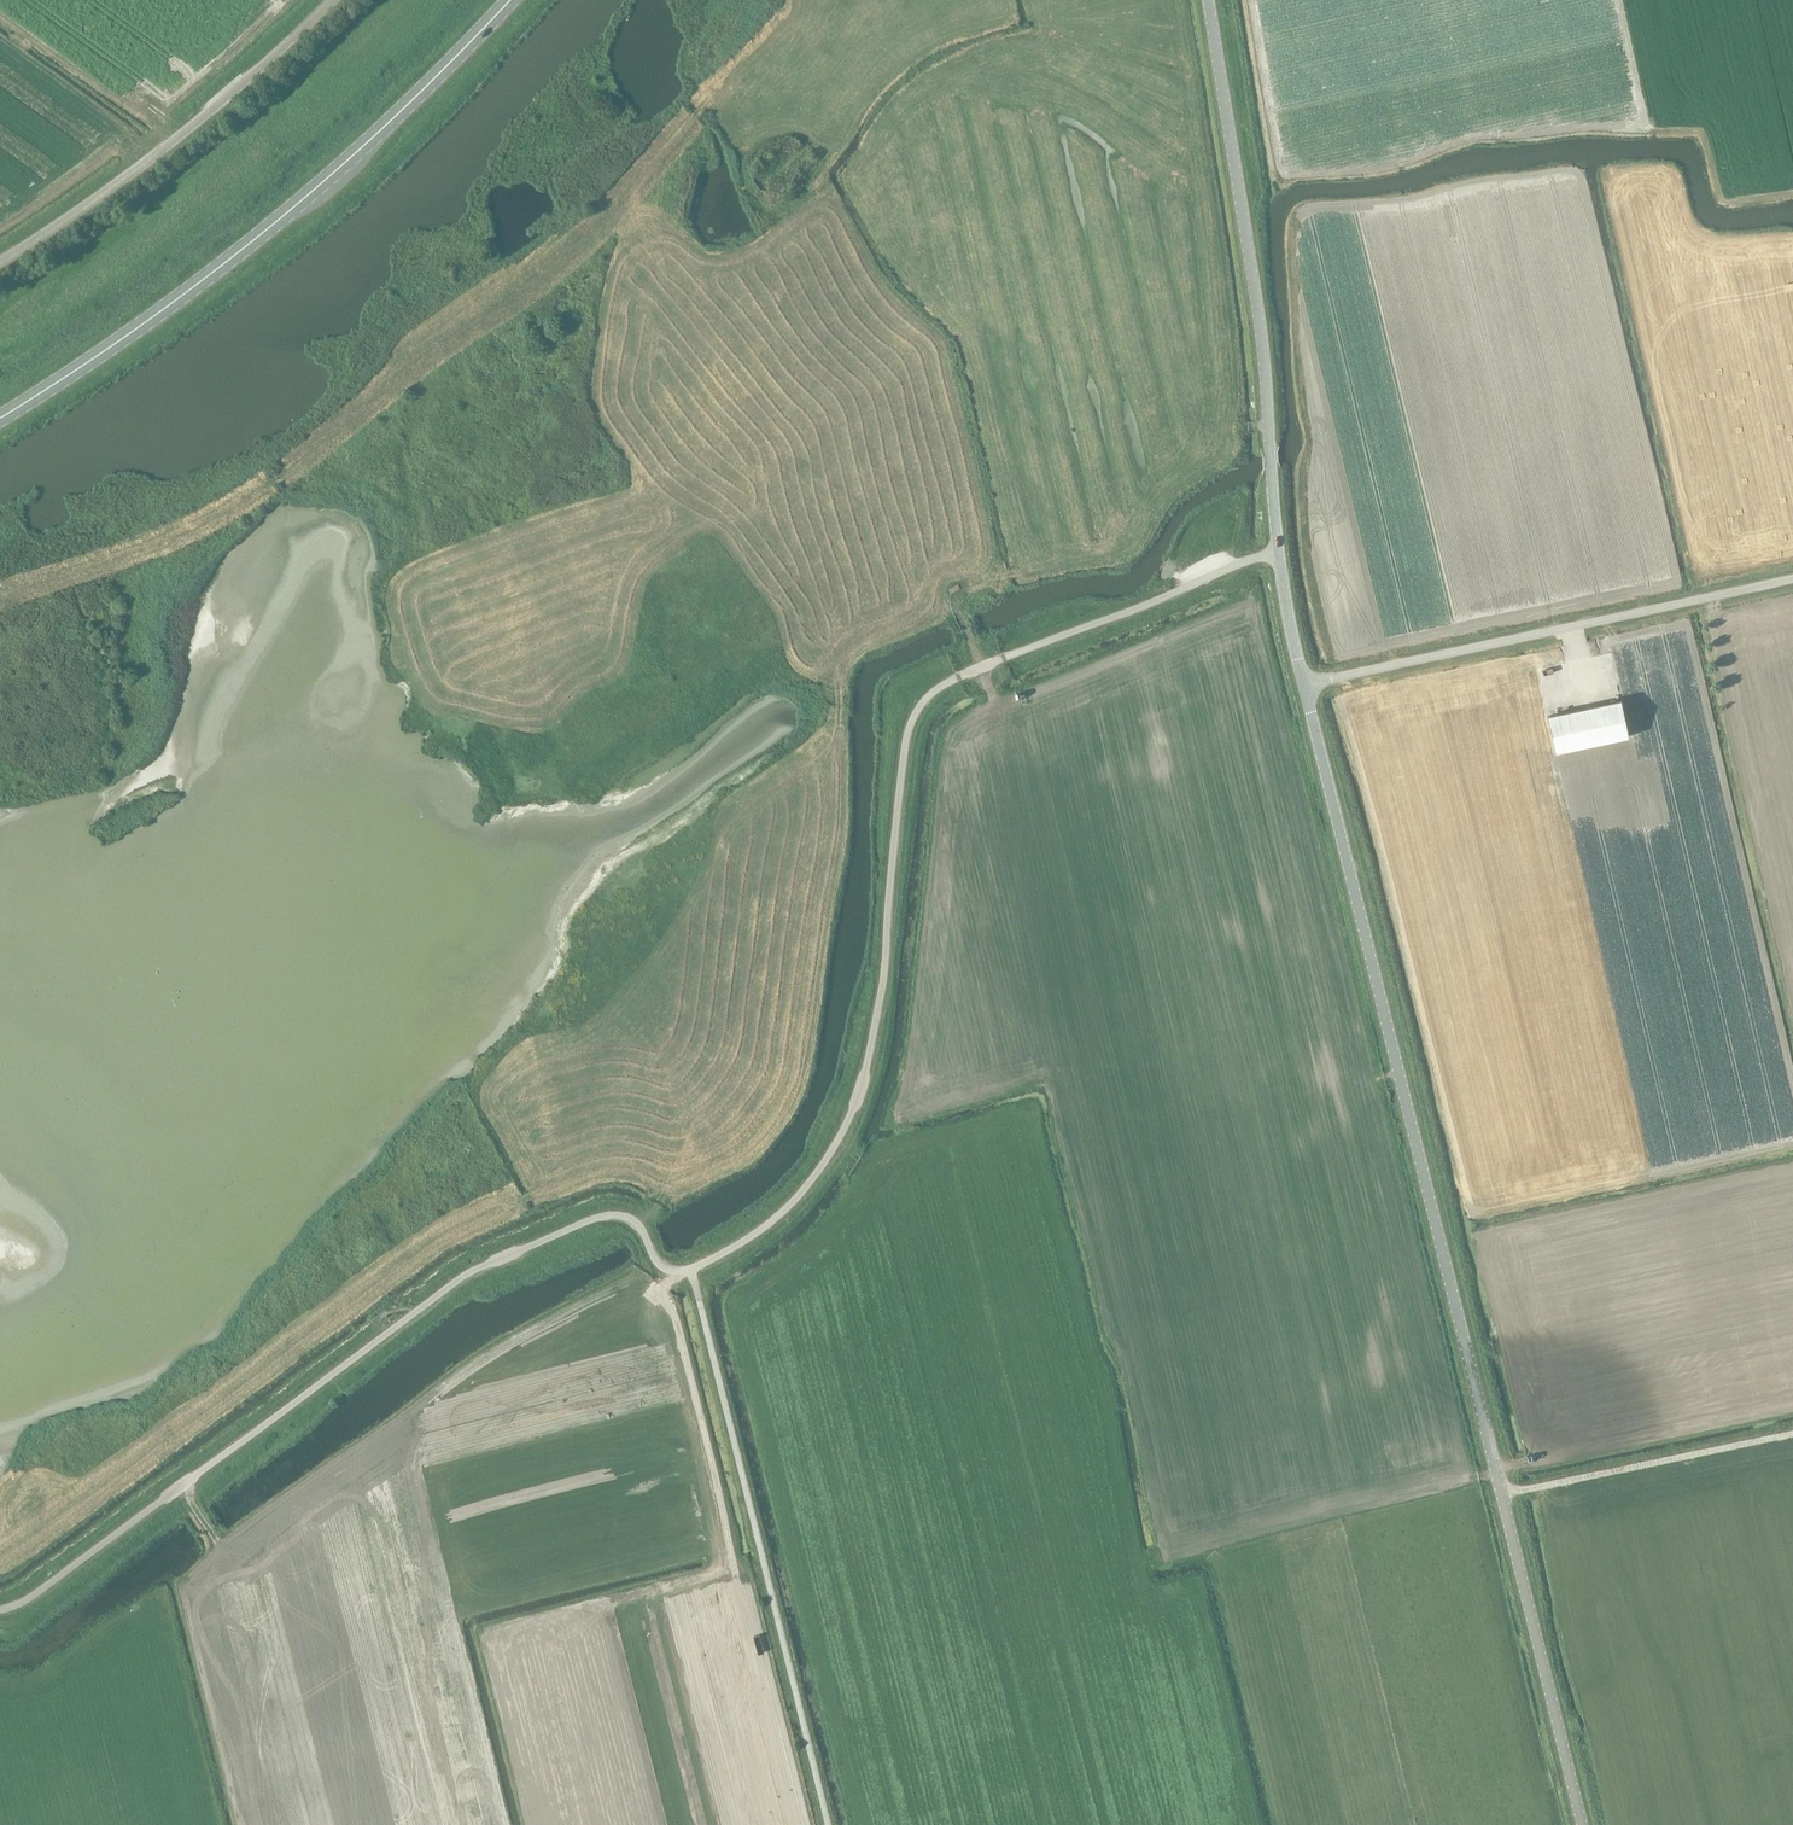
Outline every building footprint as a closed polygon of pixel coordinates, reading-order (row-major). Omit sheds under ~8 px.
[(1173,570),(1179,577),(1187,571),(1182,564),(1173,570)] [(1629,736),(1621,700),(1548,716),(1555,752),(1629,736)]
